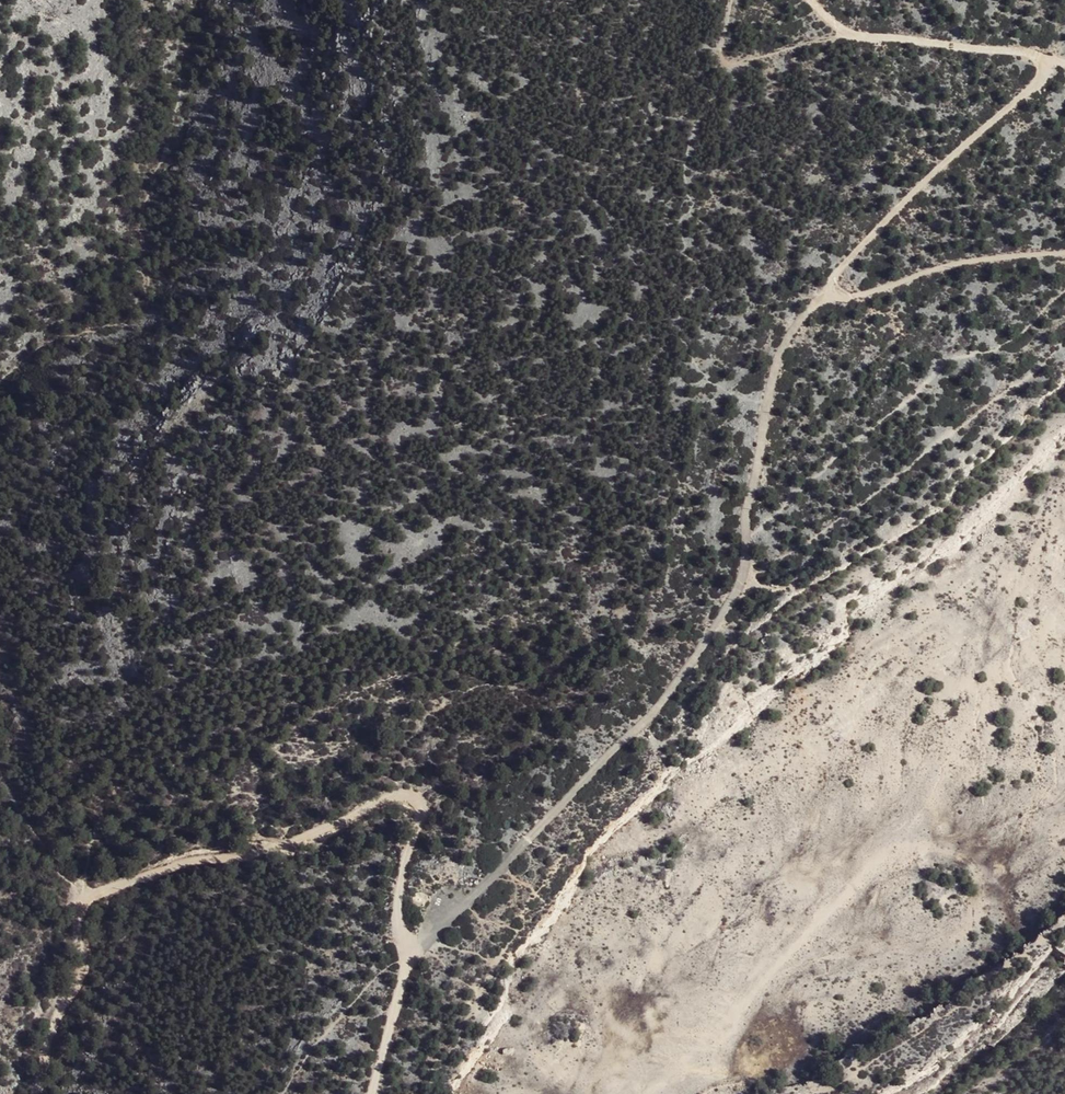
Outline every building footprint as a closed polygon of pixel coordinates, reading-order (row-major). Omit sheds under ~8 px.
[(428,903),(428,901),(428,898),(427,896),(425,894),(423,892),(420,892),(418,892),(415,893),(413,895),(412,898),(412,900),(412,903),(414,905),(416,907),(419,908),(421,908),(424,907),(426,906),(428,903)]
